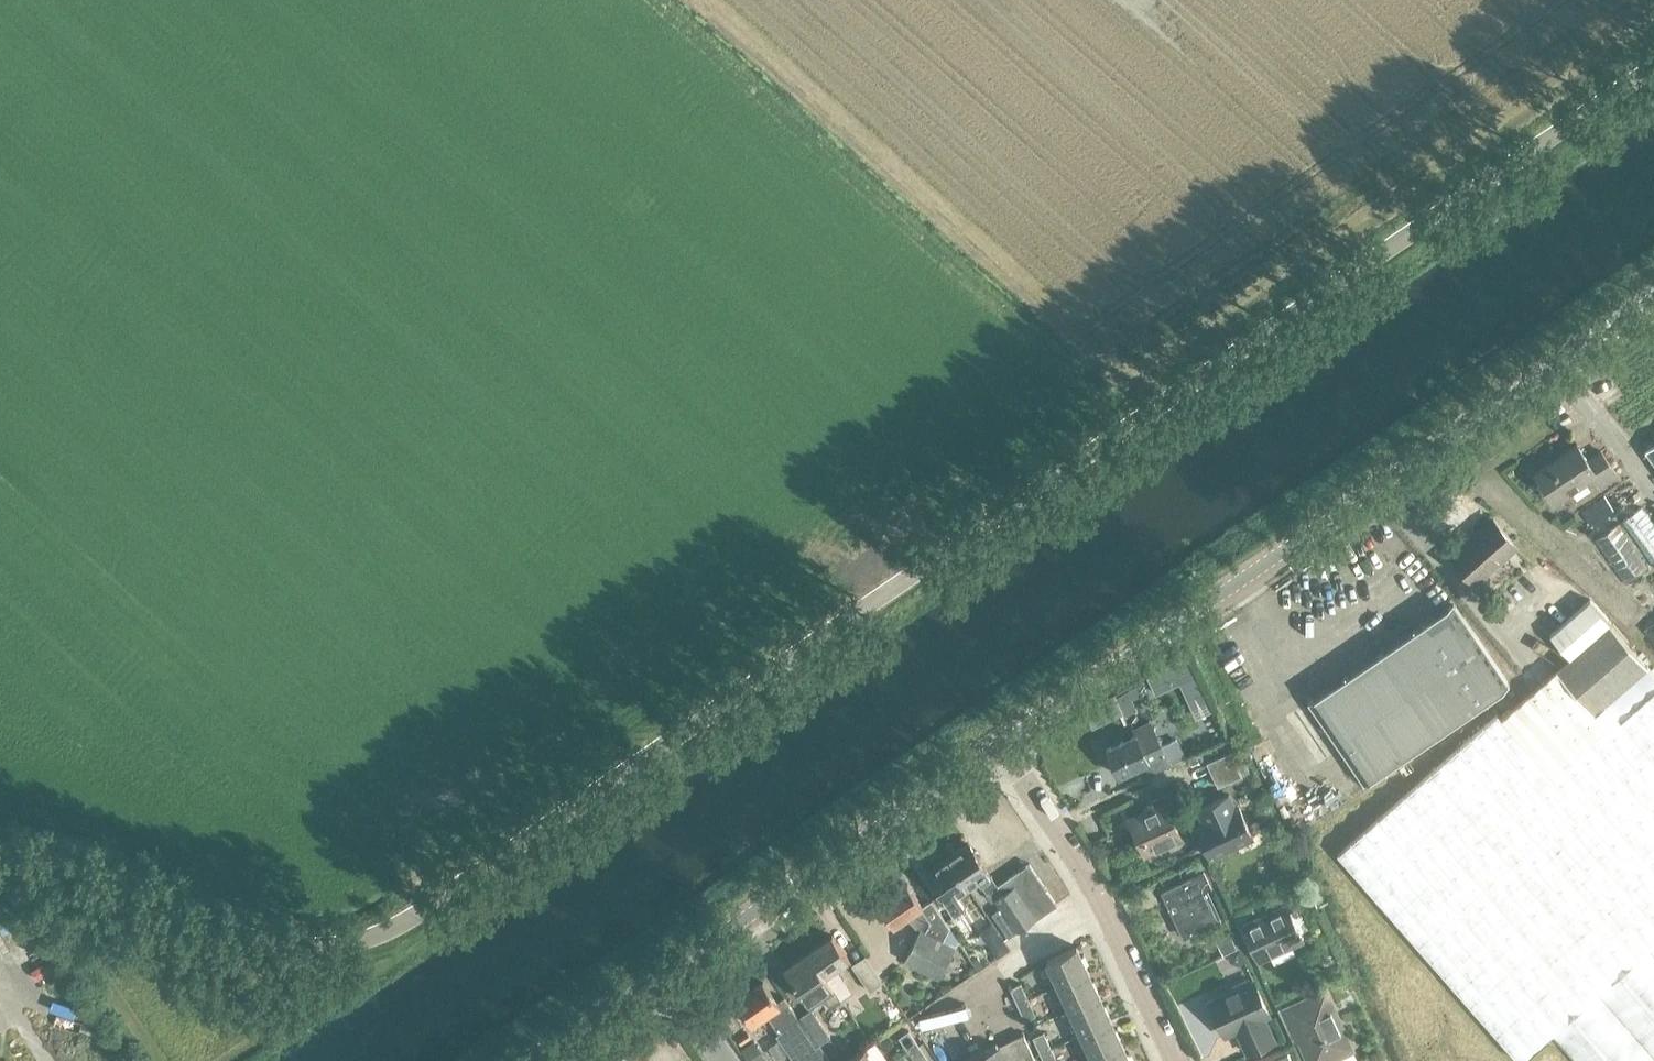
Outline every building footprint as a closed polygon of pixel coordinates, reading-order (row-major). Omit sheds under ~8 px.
[(1600,484),(1618,472),(1603,449),(1589,459),(1579,443),(1537,471),(1557,501),(1594,475),(1600,484)] [(1642,506),(1623,519),(1653,564),(1653,523),(1642,506)] [(1451,554),(1476,583),(1519,546),(1494,518),(1451,554)] [(1627,583),(1650,568),(1618,522),(1595,538),(1627,583)] [(1365,782),(1509,683),(1453,602),(1308,701),(1365,782)] [(1500,717),(1553,777),(1653,687),(1653,674),(1608,622),(1556,669),(1500,717)] [(1337,853),(1519,1060),(1551,1032),(1576,1060),(1653,1060),(1653,687),(1553,777),(1500,717),(1497,712),(1337,853)] [(1150,771),(1171,762),(1152,720),(1136,728),(1138,733),(1107,746),(1119,773),(1146,761),(1150,771)] [(1213,773),(1237,763),(1230,750),(1207,761),(1213,773)] [(1219,786),(1242,775),(1237,763),(1213,773),(1219,786)] [(1146,853),(1181,837),(1168,808),(1172,806),(1166,792),(1151,800),(1154,806),(1129,817),(1146,853)] [(1246,851),(1260,845),(1236,794),(1204,809),(1208,819),(1196,825),(1214,865),(1221,862),(1226,873),(1252,862),(1246,851)] [(970,841),(948,856),(969,887),(981,879),(989,891),(987,891),(992,898),(996,896),(1001,903),(988,911),(1006,938),(1019,929),(1058,903),(1031,862),(999,884),(970,841)] [(948,856),(928,869),(957,912),(967,905),(959,894),(969,887),(948,856)] [(1203,872),(1188,879),(1163,891),(1184,935),(1208,923),(1213,935),(1224,930),(1219,918),(1205,889),(1210,886),(1203,872)] [(941,977),(956,945),(959,940),(932,898),(923,904),(909,883),(879,902),(894,925),(912,914),(921,928),(905,959),(941,977)] [(1266,957),(1304,940),(1288,905),(1256,920),(1254,915),(1241,921),(1247,934),(1254,931),(1266,957)] [(833,934),(810,950),(842,998),(853,991),(837,967),(850,959),(833,934)] [(1078,944),(1049,958),(1061,983),(1090,969),(1078,944)] [(810,950),(786,966),(802,991),(801,991),(810,1004),(823,995),(831,1006),(842,999),(842,998),(810,950)] [(870,990),(883,981),(864,955),(852,963),(870,990)] [(1218,955),(1190,967),(1197,984),(1225,972),(1218,955)] [(1090,969),(1061,983),(1072,1007),(1101,994),(1090,969)] [(1238,982),(1240,988),(1239,989),(1242,996),(1218,1007),(1217,1006),(1209,1010),(1220,1034),(1228,1030),(1235,1043),(1259,1032),(1266,1045),(1281,1038),(1255,982),(1250,984),(1247,978),(1238,982)] [(800,1015),(799,1016),(785,996),(777,1001),(764,981),(736,1000),(752,1024),(768,1014),(778,1030),(779,1031),(776,1033),(795,1060),(825,1060),(830,1058),(800,1015)] [(1021,982),(1010,987),(1017,1003),(1028,998),(1021,982)] [(1315,1007),(1300,1014),(1298,1009),(1285,1015),(1292,1029),(1299,1026),(1310,1052),(1314,1060),(1319,1060),(1353,1045),(1348,1034),(1332,999),(1327,990),(1311,997),(1315,1007)] [(1101,994),(1072,1007),(1083,1032),(1113,1018),(1101,994)] [(1028,998),(1017,1003),(1025,1020),(1036,1015),(1028,998)] [(1113,1018),(1083,1032),(1095,1056),(1124,1042),(1113,1018)] [(909,1030),(899,1036),(910,1052),(920,1045),(910,1032),(909,1030)] [(1044,1031),(1033,1036),(1040,1052),(1051,1047),(1044,1031)] [(1000,1044),(1001,1045),(966,1060),(1037,1060),(1023,1033),(1000,1044)] [(755,1040),(742,1049),(750,1060),(765,1060),(768,1059),(755,1040)] [(1095,1056),(1097,1060),(1133,1060),(1124,1042),(1095,1056)] [(910,1052),(916,1060),(931,1060),(920,1045),(910,1052)] [(1040,1052),(1044,1060),(1058,1060),(1051,1047),(1040,1052)] [(849,1060),(848,1060),(875,1060),(866,1048),(849,1060)] [(1288,1053),(1270,1060),(1292,1060),(1288,1053)]
